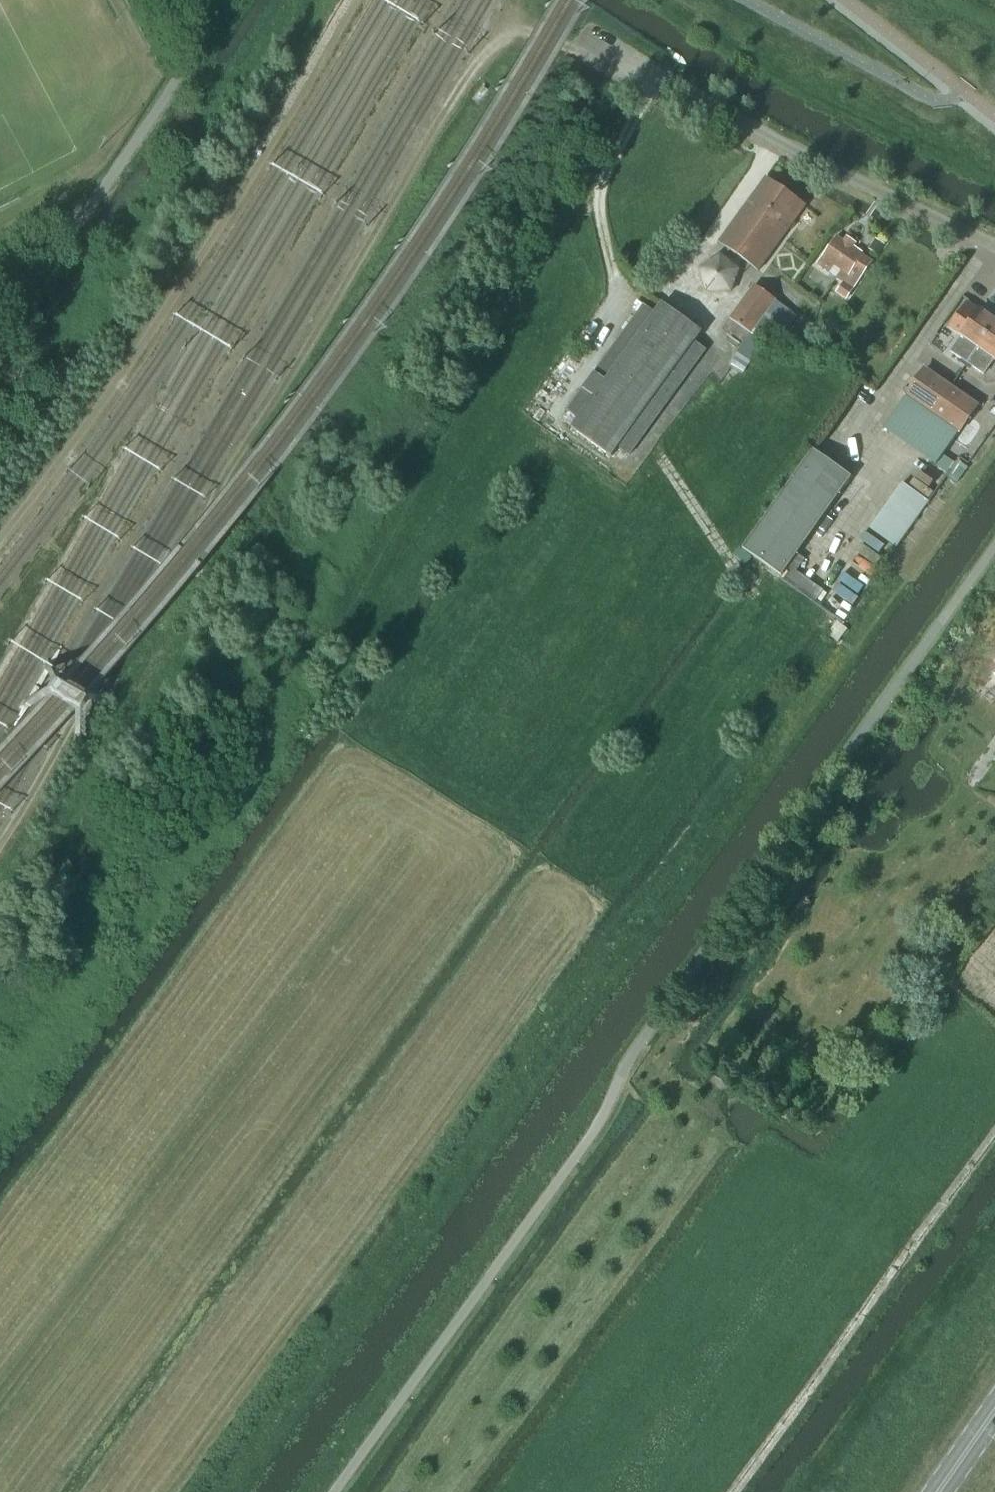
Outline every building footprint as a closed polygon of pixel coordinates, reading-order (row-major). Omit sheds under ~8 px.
[(759,271),(805,207),(765,178),(719,242),(759,271)] [(836,238),(817,265),(830,274),(836,278),(844,284),(836,295),(845,301),(853,290),(866,271),(872,263),(862,256),(861,255),(862,253),(854,247),(856,244),(846,238),(844,241),(843,242),(842,242),(836,238)] [(739,270),(720,255),(701,269),(707,293),(731,293),(739,270)] [(746,344),(775,302),(776,301),(754,285),(724,328),(734,335),(744,342),(746,344)] [(789,329),(797,317),(775,302),(746,344),(744,342),(736,354),(730,366),(743,374),(751,362),(754,364),(767,345),(768,342),(771,344),(773,341),(780,345),(791,330),(789,329)] [(694,342),(701,332),(662,304),(655,314),(656,314),(655,315),(662,320),(653,333),(675,350),(674,352),(694,367),(705,350),(694,342)] [(656,314),(655,314),(644,305),(567,411),(579,419),(572,429),(610,457),(617,447),(629,456),(694,367),(674,352),(675,350),(653,333),(662,320),(655,315),(656,314)] [(985,314),(980,310),(972,321),(962,313),(951,329),(961,336),(951,352),(968,364),(994,324),(994,320),(994,317),(989,313),(985,314)] [(968,364),(984,375),(994,359),(994,360),(994,324),(968,364)] [(933,414),(951,388),(925,369),(906,396),(933,414)] [(978,406),(951,388),(933,414),(960,433),(978,406)] [(960,433),(933,414),(906,396),(905,397),(905,398),(883,429),(937,465),(935,468),(947,475),(954,464),(943,457),(960,433)] [(780,578),(851,478),(812,450),(741,550),(780,578)]
